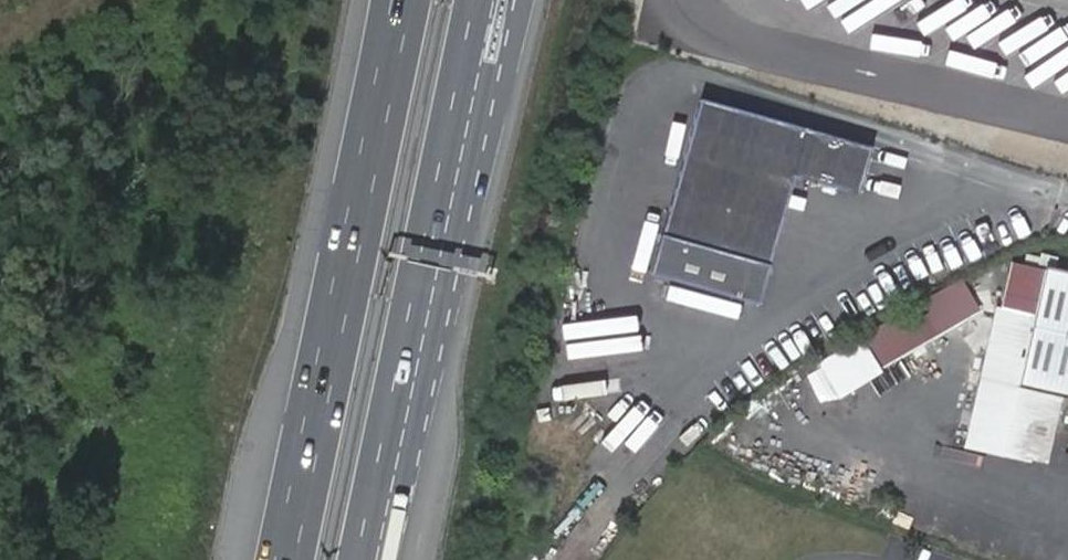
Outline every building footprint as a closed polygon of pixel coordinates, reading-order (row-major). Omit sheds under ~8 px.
[(710,99),(658,272),(766,305),(805,178),(865,195),(880,148),(710,99)] [(1067,412),(1067,286),(1045,281),(1017,400),(1067,412)] [(972,298),(963,282),(949,290),(958,306),(972,298)] [(949,290),(833,356),(843,373),(958,306),(949,290)] [(819,365),(828,381),(843,373),(833,356),(819,365)]
